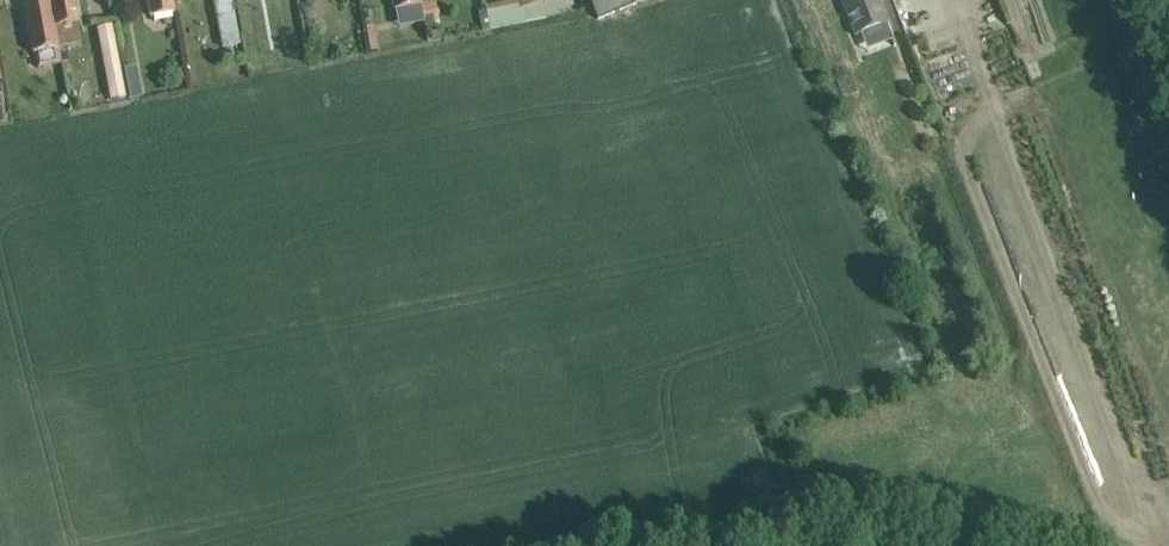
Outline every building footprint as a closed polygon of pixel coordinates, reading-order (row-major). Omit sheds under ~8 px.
[(51,0),(23,0),(32,52),(60,47),(51,0)] [(77,23),(73,0),(51,0),(60,47),(81,44),(77,23)] [(149,17),(175,12),(173,0),(146,0),(149,17)] [(223,48),(241,45),(232,0),(213,0),(223,48)] [(393,10),(423,5),(422,0),(391,0),(393,10)] [(597,22),(653,0),(589,0),(597,22)] [(854,33),(859,31),(886,20),(878,0),(841,0),(854,33)] [(495,28),(491,7),(485,8),(489,29),(495,28)] [(109,100),(125,97),(111,21),(95,24),(109,100)] [(137,69),(126,71),(128,82),(130,95),(135,94),(140,92),(141,92),(139,80),(137,69)]
